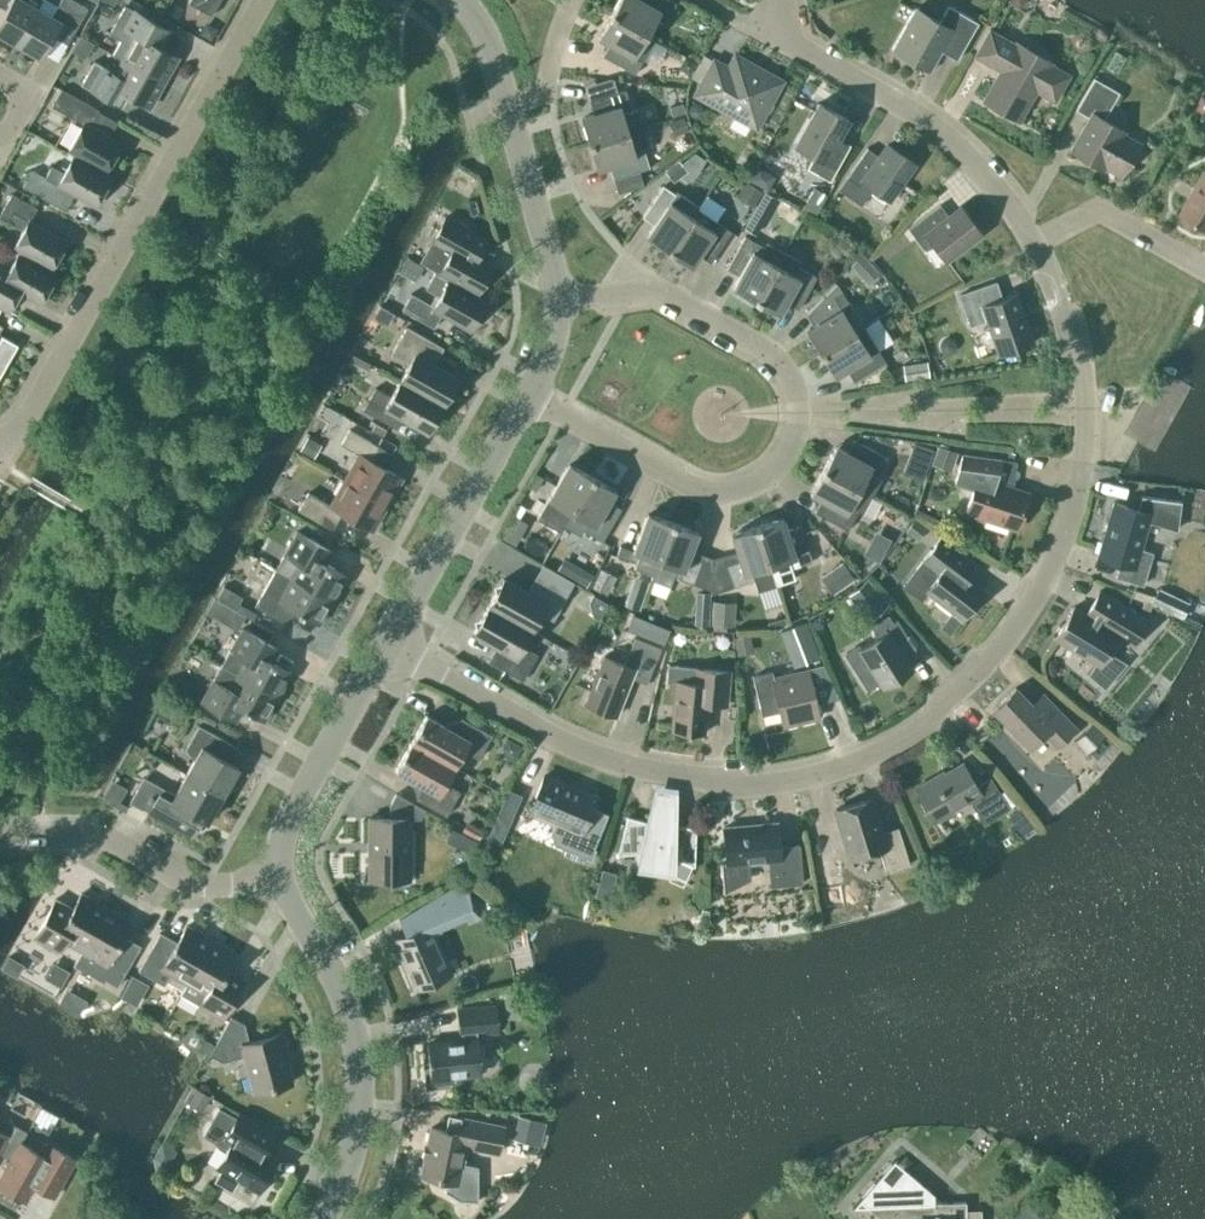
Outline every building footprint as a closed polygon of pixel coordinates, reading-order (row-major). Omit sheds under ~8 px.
[(38,7),(25,0),(0,0),(0,6),(6,9),(0,19),(0,34),(17,44),(38,7)] [(17,44),(40,57),(58,27),(72,35),(88,7),(75,0),(61,0),(52,15),(38,7),(17,44)] [(112,0),(92,0),(106,9),(112,0)] [(188,2),(212,15),(220,0),(189,0),(188,2)] [(647,33),(656,17),(664,22),(676,2),(671,0),(618,0),(611,13),(647,33)] [(122,59),(122,58),(164,81),(178,57),(146,39),(156,22),(125,5),(109,33),(120,39),(111,53),(122,59)] [(892,48),(931,70),(942,50),(957,59),(978,22),(948,5),(939,21),(915,8),(892,48)] [(655,38),(647,33),(611,13),(598,36),(609,43),(602,55),(635,74),(655,38)] [(357,42),(366,26),(354,18),(345,34),(357,42)] [(984,100),(1019,120),(1035,91),(1053,101),(1068,74),(1050,64),(1051,62),(1017,42),(1015,45),(1005,39),(990,30),(975,55),(991,64),(995,55),(1006,61),(984,100)] [(756,125),(780,81),(736,56),(729,69),(715,61),(697,93),(756,125)] [(150,106),(164,81),(122,58),(122,59),(115,72),(94,60),(81,84),(112,101),(119,89),(150,106)] [(1072,151),(1091,162),(1093,158),(1122,174),(1139,144),(1122,134),(1124,130),(1104,118),(1119,92),(1094,78),(1076,109),(1091,117),(1072,151)] [(62,89),(51,107),(82,124),(68,150),(106,171),(122,143),(89,125),(98,109),(62,89)] [(589,143),(642,127),(636,108),(632,110),(625,89),(589,100),(594,113),(581,117),(589,143)] [(830,180),(850,145),(837,137),(848,118),(819,102),(795,145),(814,155),(807,168),(830,180)] [(669,107),(672,116),(685,112),(682,103),(669,107)] [(676,134),(687,131),(683,117),(672,121),(676,134)] [(642,127),(589,143),(597,169),(609,165),(614,178),(649,167),(643,147),(648,145),(642,127)] [(873,188),(888,199),(914,162),(888,144),(879,156),(867,147),(847,177),(837,190),(860,206),(873,188)] [(64,172),(50,165),(43,177),(31,170),(22,186),(64,210),(74,193),(95,205),(111,177),(73,156),(64,172)] [(1181,213),(1204,227),(1204,171),(1181,213)] [(669,250),(699,205),(676,190),(674,192),(663,185),(642,216),(654,224),(646,235),(669,250)] [(827,194),(814,186),(801,209),(814,216),(827,194)] [(67,241),(30,220),(37,208),(11,193),(0,214),(0,217),(23,230),(13,247),(51,269),(67,241)] [(699,205),(669,250),(691,265),(699,254),(711,262),(731,231),(713,219),(722,206),(706,195),(699,205)] [(763,200),(748,229),(756,233),(771,204),(763,200)] [(945,259),(980,232),(961,207),(949,216),(940,204),(908,228),(925,250),(933,244),(945,259)] [(487,239),(447,216),(420,262),(450,278),(476,293),(477,294),(493,265),(477,256),(487,239)] [(756,300),(776,264),(774,263),(760,255),(765,247),(745,236),(726,268),(739,275),(732,287),(756,300)] [(776,264),(756,300),(779,313),(786,302),(798,309),(817,276),(798,266),(800,262),(781,251),(774,263),(776,264)] [(56,275),(18,254),(8,271),(0,267),(0,306),(2,307),(1,308),(8,312),(20,291),(40,303),(56,275)] [(475,296),(476,293),(450,278),(448,280),(434,272),(425,288),(439,297),(434,306),(411,293),(402,309),(433,327),(441,314),(470,330),(486,302),(475,296)] [(1001,354),(1032,343),(1014,294),(1001,299),(996,282),(960,294),(970,324),(988,318),(1001,354)] [(806,330),(820,353),(856,331),(846,315),(854,310),(837,284),(805,315),(812,326),(806,330)] [(409,363),(400,379),(443,404),(458,377),(428,361),(438,344),(406,326),(391,353),(409,363)] [(864,326),(856,331),(820,353),(834,376),(846,368),(853,381),(885,361),(864,326)] [(17,344),(2,336),(0,339),(0,375),(17,344)] [(428,430),(443,404),(400,379),(390,395),(375,387),(363,409),(392,425),(398,413),(428,430)] [(360,454),(345,479),(387,503),(401,477),(371,459),(379,446),(349,429),(341,443),(360,454)] [(877,475),(887,457),(854,439),(847,452),(835,445),(822,469),(871,495),(881,477),(877,475)] [(1016,527),(1027,493),(989,480),(997,458),(963,454),(957,470),(977,476),(964,516),(983,522),(984,517),(1016,527)] [(563,526),(592,476),(569,462),(537,518),(546,523),(549,518),(563,526)] [(871,495),(822,469),(810,493),(821,499),(815,512),(848,529),(858,509),(862,511),(871,495)] [(615,489),(592,476),(563,526),(580,535),(584,530),(602,540),(621,508),(609,501),(615,489)] [(372,529),(387,503),(345,479),(331,505),(308,492),(298,509),(332,528),(341,511),(372,529)] [(1120,563),(1116,576),(1143,584),(1152,552),(1141,549),(1149,522),(1177,530),(1181,499),(1141,494),(1137,509),(1113,502),(1097,556),(1120,563)] [(634,567),(652,574),(653,574),(672,522),(647,512),(633,550),(620,545),(616,555),(636,562),(634,567)] [(782,517),(757,525),(776,584),(795,577),(792,567),(812,561),(800,525),(787,530),(782,517)] [(907,531),(917,539),(925,529),(914,521),(907,531)] [(698,531),(672,522),(653,574),(652,574),(650,579),(669,586),(673,576),(693,584),(699,569),(685,564),(698,531)] [(757,590),(776,584),(757,525),(731,534),(740,560),(726,564),(733,586),(754,580),(757,590)] [(505,529),(503,542),(520,545),(522,531),(505,529)] [(284,554),(276,568),(332,599),(346,575),(316,559),(324,546),(297,530),(284,554)] [(552,543),(530,531),(521,547),(542,560),(552,543)] [(927,592),(962,619),(984,591),(969,578),(978,567),(967,558),(940,537),(924,558),(902,586),(921,600),(927,592)] [(846,564),(824,579),(835,593),(856,579),(846,564)] [(319,624),(332,599),(276,568),(263,591),(255,605),(282,620),(289,607),(319,624)] [(593,587),(604,593),(613,575),(602,570),(593,587)] [(488,605),(531,629),(540,613),(553,620),(565,598),(539,583),(532,595),(503,578),(488,605)] [(875,588),(867,580),(850,595),(859,604),(875,588)] [(1189,602),(1158,587),(1151,603),(1182,618),(1189,602)] [(1114,631),(1119,623),(1140,635),(1149,621),(1099,590),(1085,613),(1074,606),(1054,637),(1096,663),(1091,674),(1106,686),(1126,664),(1108,652),(1119,634),(1114,631)] [(712,601),(711,625),(735,626),(736,602),(712,601)] [(256,611),(239,602),(232,615),(249,624),(256,611)] [(531,629),(488,605),(473,631),(503,648),(494,663),(523,680),(537,654),(522,645),(531,629)] [(903,656),(916,648),(897,618),(883,626),(887,632),(860,648),(884,686),(911,669),(903,656)] [(819,652),(807,622),(790,629),(801,659),(819,652)] [(242,627),(221,664),(277,696),(291,672),(272,661),(279,648),(242,627)] [(736,637),(737,650),(752,648),(750,635),(736,637)] [(585,702),(616,715),(632,677),(646,683),(661,647),(635,637),(624,664),(604,656),(585,702)] [(221,664),(200,702),(227,717),(234,704),(264,720),(277,696),(221,664)] [(727,699),(730,671),(695,667),(693,682),(675,680),(671,729),(705,732),(708,698),(727,699)] [(783,725),(818,716),(807,669),(772,678),(783,725)] [(1057,746),(1076,728),(1049,700),(1038,710),(1015,687),(993,709),(1029,746),(1044,732),(1057,746)] [(411,742),(454,766),(463,750),(478,758),(492,734),(462,717),(454,730),(426,714),(411,742)] [(1105,734),(1093,721),(1074,739),(1087,753),(1105,734)] [(197,754),(186,773),(222,794),(238,766),(231,763),(239,748),(199,725),(185,748),(197,754)] [(444,783),(454,766),(411,742),(395,769),(423,785),(416,798),(446,815),(460,791),(444,783)] [(984,823),(1009,808),(990,777),(976,786),(962,763),(936,778),(935,776),(917,787),(936,820),(970,800),(984,823)] [(608,813),(592,807),(596,797),(544,775),(543,777),(523,769),(515,789),(535,797),(529,811),(554,821),(550,832),(554,844),(591,859),(595,849),(593,848),(608,813)] [(221,795),(222,794),(186,773),(175,794),(144,776),(130,801),(191,836),(201,818),(207,821),(214,808),(223,798),(224,798),(225,797),(221,795)] [(122,797),(112,791),(107,802),(124,812),(127,806),(119,801),(122,797)] [(509,845),(522,795),(506,791),(493,841),(509,845)] [(420,818),(425,809),(396,793),(390,804),(390,817),(368,817),(368,878),(410,879),(411,818),(420,818)] [(870,798),(836,809),(851,858),(879,850),(886,871),(909,864),(898,827),(881,832),(870,798)] [(668,861),(675,857),(694,866),(696,826),(668,825),(654,823),(627,815),(617,854),(638,852),(644,858),(651,861),(660,862),(668,861)] [(727,862),(720,862),(723,893),(751,879),(750,862),(768,860),(770,886),(802,883),(799,844),(778,846),(776,822),(724,827),(727,862)] [(443,958),(444,954),(440,943),(436,942),(434,937),(443,933),(441,928),(466,918),(468,923),(482,916),(467,879),(399,916),(400,920),(406,934),(394,939),(415,988),(444,975),(437,960),(443,958)] [(65,941),(82,950),(106,907),(81,893),(73,907),(56,898),(33,938),(59,952),(65,941)] [(131,921),(106,907),(82,950),(98,960),(90,974),(103,981),(107,980),(117,986),(140,945),(123,936),(131,921)] [(170,973),(187,983),(211,939),(186,925),(177,942),(160,932),(138,970),(164,985),(170,973)] [(227,970),(236,953),(211,939),(187,983),(180,994),(222,1018),(244,980),(227,970)] [(45,984),(66,990),(73,970),(52,963),(45,984)] [(485,1033),(499,1032),(496,1004),(457,1008),(460,1031),(461,1031),(462,1040),(427,1043),(431,1083),(453,1081),(453,1075),(481,1072),(478,1038),(477,1038),(476,1030),(485,1029),(485,1033)] [(255,1092),(291,1082),(284,1053),(286,1052),(281,1033),(249,1041),(244,1023),(231,1015),(209,1053),(222,1061),(245,1054),(255,1092)] [(258,1191),(276,1159),(243,1140),(251,1126),(218,1107),(203,1135),(227,1148),(216,1167),(220,1169),(214,1180),(231,1190),(238,1179),(258,1191)] [(543,1120),(518,1114),(513,1137),(538,1143),(543,1120)] [(26,1130),(2,1117),(0,1119),(0,1153),(10,1159),(20,1141),(26,1130)] [(498,1152),(503,1126),(463,1118),(460,1133),(431,1127),(421,1175),(447,1180),(445,1191),(459,1200),(477,1200),(477,1166),(462,1162),(466,1145),(498,1152)] [(20,1141),(10,1159),(0,1177),(0,1186),(25,1199),(38,1175),(53,1183),(69,1155),(44,1140),(37,1151),(20,1141)] [(881,1218),(982,1218),(981,1208),(966,1208),(966,1201),(897,1145),(847,1206),(865,1205),(881,1218)]
